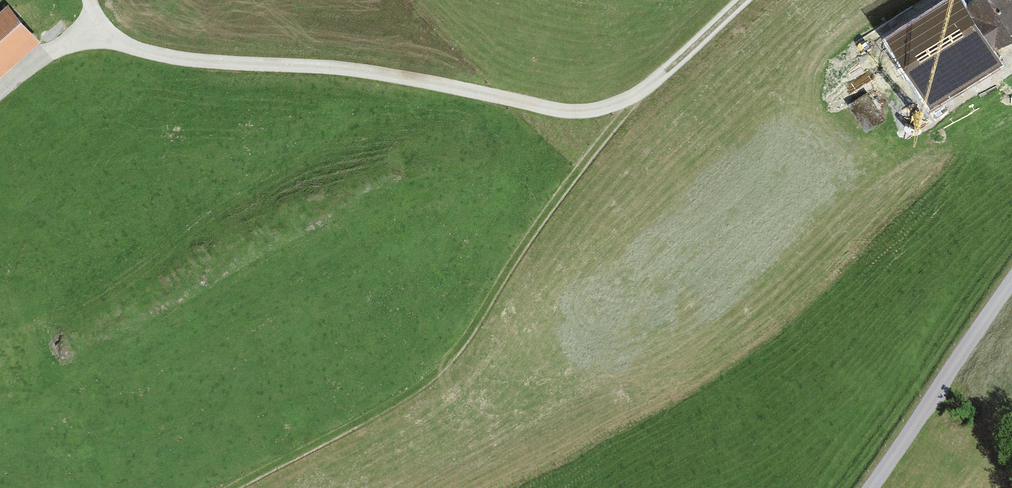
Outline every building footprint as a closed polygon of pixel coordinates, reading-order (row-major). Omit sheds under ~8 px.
[(962,5),(969,15),(890,66),(921,113),(1001,61),(994,51),(1011,40),(1011,0),(970,0),(962,5)] [(0,14),(0,81),(41,45),(8,7),(0,14)]
